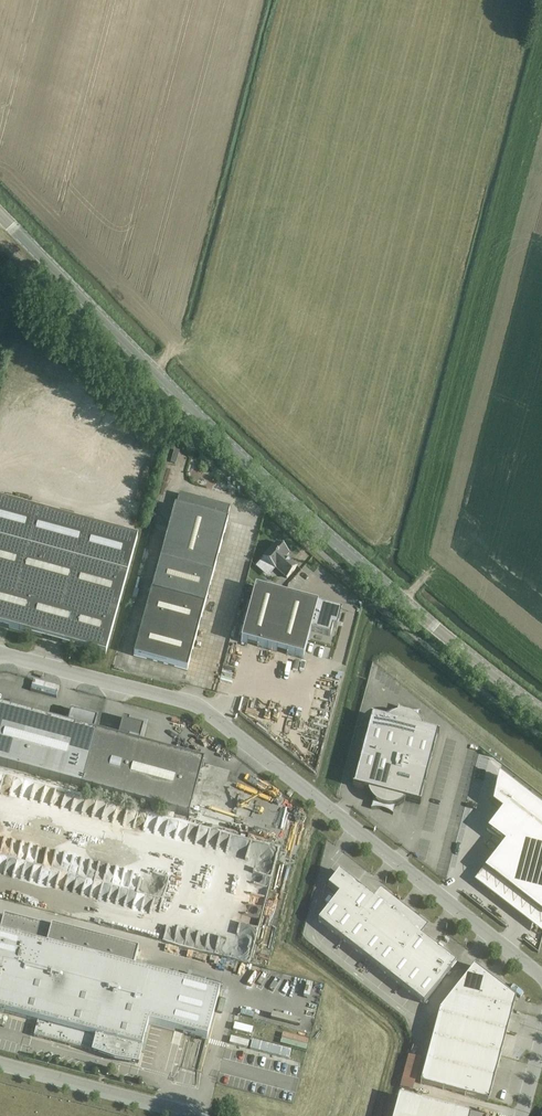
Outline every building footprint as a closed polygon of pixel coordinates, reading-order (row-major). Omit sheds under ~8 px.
[(106,655),(109,644),(128,575),(137,538),(160,449),(7,409),(0,437),(0,626),(106,655)] [(187,671),(205,606),(228,520),(227,520),(230,508),(180,494),(176,507),(175,506),(133,656),(187,671)] [(277,543),(263,559),(275,569),(276,569),(287,578),(297,567),(286,557),(289,553),(277,543)] [(255,588),(241,642),(303,659),(311,631),(330,636),(333,626),(337,627),(342,610),(317,603),(317,604),(255,588)] [(352,787),(368,791),(369,793),(369,795),(371,797),(372,799),(373,800),(371,808),(371,809),(375,808),(379,808),(383,809),(387,810),(390,812),(393,815),(393,814),(395,806),(398,805),(400,804),(402,802),(404,800),(420,805),(421,804),(420,804),(438,734),(439,734),(423,730),(422,727),(421,725),(420,722),(418,720),(419,712),(420,712),(416,712),(412,712),(408,711),(405,710),(401,708),(398,706),(398,707),(396,714),(394,715),(392,716),(390,717),(388,718),(387,720),(371,716),(371,717),(353,786),(352,786),(352,787)] [(189,817),(203,762),(204,761),(203,761),(203,762),(139,745),(143,727),(129,723),(129,721),(123,719),(118,739),(94,732),(97,718),(71,711),(67,725),(41,718),(31,715),(0,707),(0,765),(189,817)] [(505,793),(503,800),(511,804),(499,828),(512,834),(497,861),(512,871),(541,888),(541,805),(507,781),(506,785),(505,788),(508,791),(506,794),(505,793)] [(230,845),(228,853),(240,856),(239,860),(246,862),(252,838),(212,828),(209,840),(220,843),(230,845)] [(272,874),(278,847),(259,843),(257,853),(262,854),(259,871),(272,874)] [(328,886),(338,895),(339,894),(351,904),(362,890),(339,872),(328,886)] [(358,920),(359,920),(375,900),(362,890),(351,904),(346,910),(358,920)] [(330,931),(346,910),(351,904),(339,894),(338,895),(318,921),(330,931)] [(392,946),(408,926),(375,900),(359,920),(371,929),(387,942),(392,946)] [(346,910),(330,931),(342,941),(358,920),(346,910)] [(38,1022),(34,1036),(92,1052),(91,1053),(114,1061),(138,1065),(143,1048),(142,1048),(148,1024),(207,1040),(220,992),(130,968),(135,950),(4,916),(0,930),(0,1012),(38,1022)] [(359,920),(358,920),(342,941),(354,950),(371,929),(359,920)] [(392,946),(403,955),(419,935),(408,926),(392,946)] [(371,963),(387,942),(371,929),(354,950),(371,963)] [(403,955),(415,965),(431,944),(419,935),(403,955)] [(403,955),(392,946),(387,942),(371,963),(387,976),(403,955)] [(415,965),(428,974),(440,984),(456,963),(431,944),(415,965)] [(403,955),(387,976),(399,985),(415,965),(403,955)] [(399,985),(411,995),(428,974),(415,965),(399,985)] [(474,966),(453,994),(478,1001),(513,1010),(516,999),(474,966)] [(424,1005),(440,984),(428,974),(411,995),(424,1005)] [(438,1015),(507,1033),(513,1010),(478,1001),(453,994),(440,1010),(438,1015)] [(306,1031),(310,1012),(292,1009),(289,1028),(306,1031)] [(438,1015),(432,1038),(501,1056),(507,1033),(438,1015)] [(231,1037),(229,1044),(248,1048),(249,1042),(231,1037)] [(432,1038),(426,1061),(495,1079),(501,1056),(432,1038)] [(250,1049),(289,1060),(291,1051),(252,1040),(250,1049)] [(399,1086),(411,1090),(420,1058),(407,1055),(399,1086)] [(495,1079),(426,1061),(420,1083),(488,1101),(495,1079)] [(394,1115),(470,1115),(399,1097),(394,1115)]
